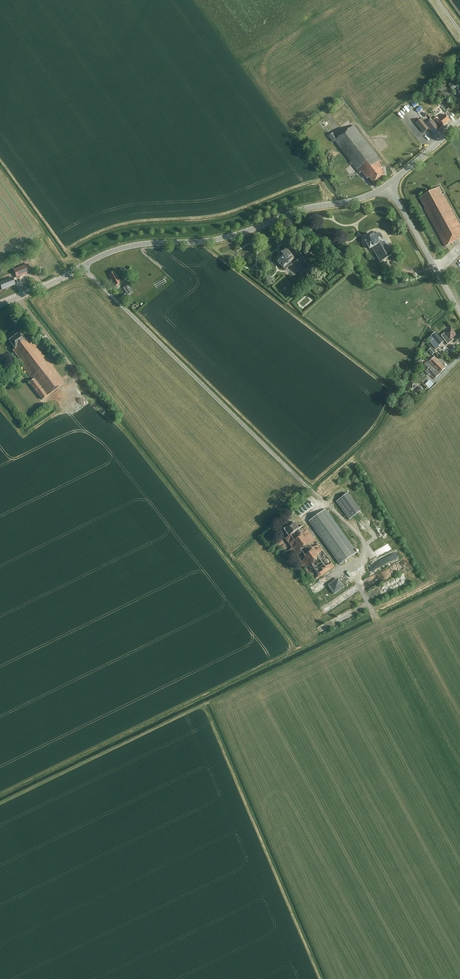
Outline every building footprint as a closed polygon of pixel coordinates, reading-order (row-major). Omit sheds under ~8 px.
[(459,85),(455,81),(449,86),(453,90),(459,85)] [(443,113),(450,109),(444,101),(431,111),(436,118),(435,120),(440,127),(439,127),(440,129),(450,121),(443,113)] [(327,126),(332,122),(326,115),(321,118),(327,126)] [(440,131),(433,121),(427,126),(425,123),(422,119),(417,123),(424,132),(429,128),(431,132),(432,131),(435,135),(440,131)] [(335,141),(358,170),(361,173),(362,172),(367,179),(369,177),(374,183),(386,174),(382,169),(384,168),(381,165),(380,162),(380,161),(381,160),(354,126),(338,139),(333,133),(329,136),(333,142),(335,141)] [(459,238),(459,226),(439,187),(419,198),(425,209),(424,210),(444,247),(459,238)] [(388,247),(389,245),(387,243),(385,242),(384,241),(385,241),(380,234),(376,236),(375,236),(373,235),(371,236),(370,239),(366,242),(368,247),(367,248),(368,250),(372,248),(380,262),(392,256),(388,247)] [(283,255),(277,260),(280,265),(281,264),(284,268),(289,264),(290,266),(292,264),(301,275),(309,268),(299,257),(294,261),(293,260),(294,259),(286,249),(286,250),(285,249),(282,252),(282,253),(283,255)] [(28,264),(13,270),(16,278),(31,272),(28,264)] [(115,286),(121,283),(117,275),(116,275),(114,272),(110,274),(111,276),(110,277),(115,286)] [(15,284),(12,277),(0,282),(0,286),(2,290),(15,284)] [(133,292),(128,285),(123,288),(128,295),(133,292)] [(451,339),(457,335),(451,328),(444,333),(445,333),(441,336),(447,344),(453,340),(451,339)] [(431,336),(439,345),(444,342),(436,332),(431,336)] [(42,400),(64,383),(61,379),(62,379),(33,341),(31,342),(28,339),(25,341),(19,333),(9,341),(15,349),(13,350),(21,361),(19,363),(32,380),(29,382),(42,400)] [(439,345),(431,336),(427,339),(435,349),(439,345)] [(429,362),(441,373),(446,368),(434,357),(429,362)] [(439,374),(427,361),(422,366),(434,379),(439,374)] [(430,379),(426,384),(431,388),(435,383),(430,379)] [(420,387),(414,392),(417,395),(423,390),(420,387)] [(344,497),(337,502),(349,519),(356,514),(344,497)] [(340,565),(357,552),(326,508),(308,521),(340,565)] [(314,581),(334,567),(334,566),(336,564),(333,560),(331,561),(306,527),(305,528),(303,526),(299,529),(295,522),(284,530),(289,536),(285,538),(292,548),(289,550),(293,556),(294,555),(314,581)] [(396,552),(371,562),(374,570),(382,567),(381,566),(386,564),(385,562),(394,559),(396,563),(400,561),(396,552)] [(328,584),(334,594),(345,587),(339,577),(328,584)]
